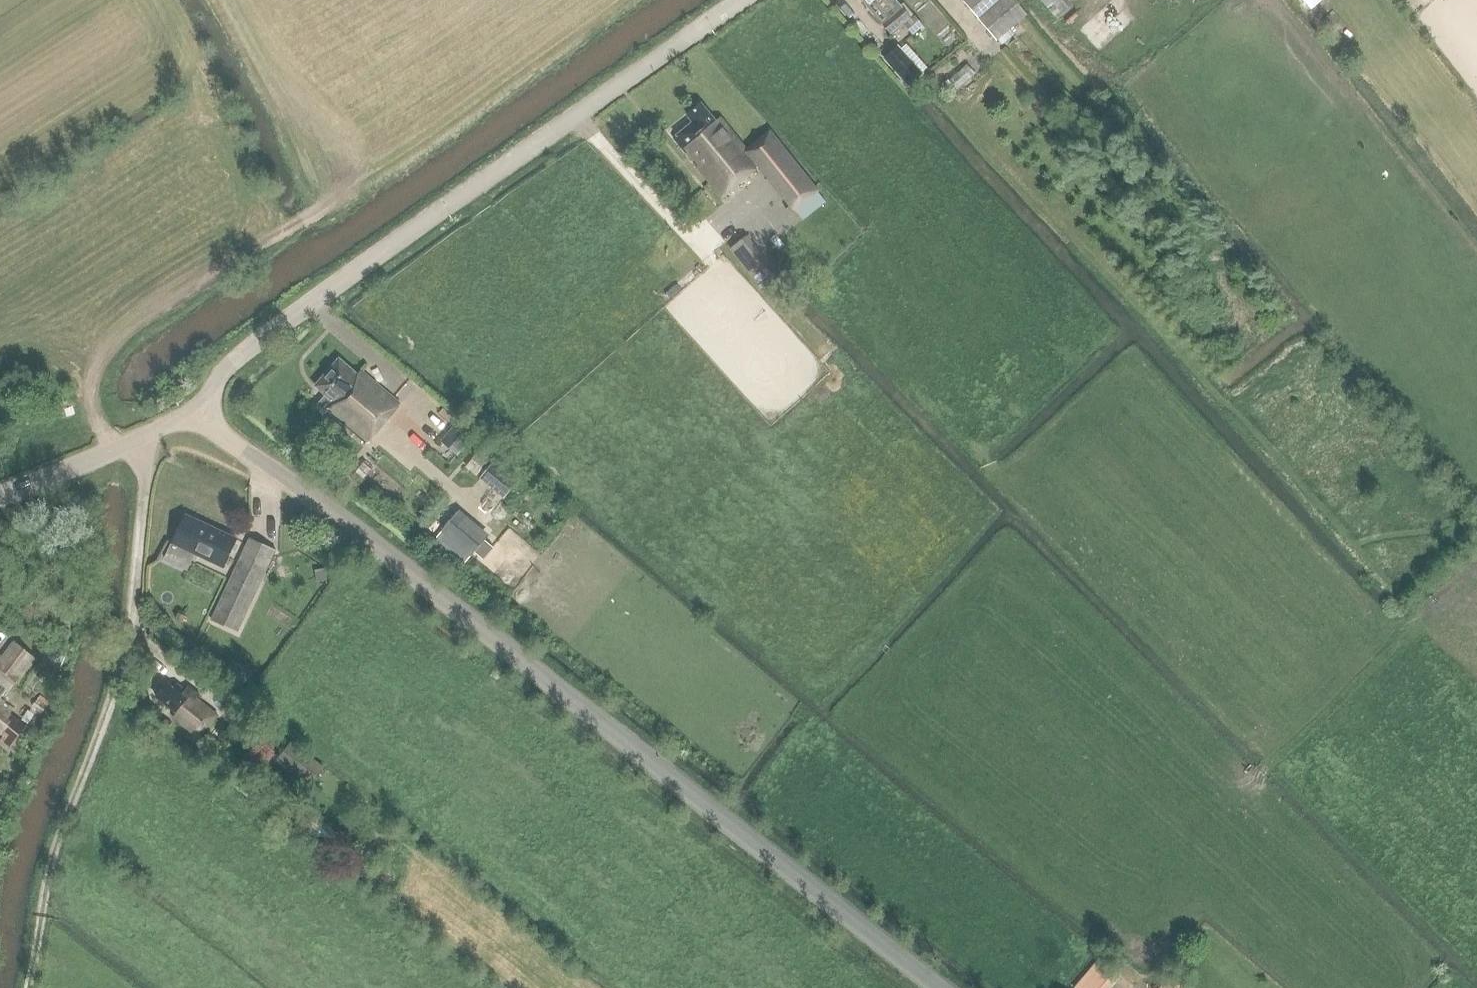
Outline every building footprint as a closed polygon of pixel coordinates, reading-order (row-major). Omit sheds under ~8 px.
[(889,16),(884,20),(895,32),(912,17),(896,0),(874,0),(889,16)] [(978,18),(1000,0),(964,0),(978,18)] [(1010,29),(1027,15),(1014,0),(1003,0),(979,19),(997,41),(998,40),(1002,45),(1015,35),(1010,29)] [(1075,3),(1072,0),(1043,0),(1059,17),(1075,3)] [(1311,10),(1321,1),(1321,0),(1302,0),(1311,10)] [(898,45),(883,58),(908,87),(923,73),(898,45)] [(720,119),(716,122),(702,104),(688,116),(693,123),(674,138),(722,196),(760,166),(794,208),(818,188),(771,132),(748,151),(720,119)] [(765,267),(753,277),(759,284),(771,274),(765,267)] [(339,359),(315,386),(326,395),(315,407),(324,414),(327,410),(367,444),(401,404),(361,370),(357,375),(339,359)] [(456,423),(441,441),(458,456),(473,438),(456,423)] [(365,461),(398,488),(414,469),(382,441),(365,461)] [(475,552),(485,540),(489,536),(459,511),(443,531),(472,555),(475,552)] [(237,539),(186,516),(173,543),(224,567),(237,539)] [(276,550),(251,538),(212,620),(238,632),(276,550)] [(485,540),(475,552),(483,559),(493,548),(485,540)] [(8,689),(9,690),(33,659),(15,644),(2,660),(0,658),(0,682),(2,684),(0,687),(0,698),(8,689)] [(200,737),(217,714),(196,698),(200,694),(188,686),(185,690),(177,684),(173,688),(167,683),(156,697),(178,713),(175,718),(200,737)] [(37,699),(31,707),(42,715),(48,707),(51,703),(40,694),(37,699)] [(0,699),(0,734),(0,733),(4,736),(1,740),(9,748),(26,727),(9,714),(13,709),(0,699)] [(310,787),(326,767),(292,742),(276,761),(310,787)] [(1100,957),(1074,987),(1111,987),(1122,976),(1100,957)] [(1171,976),(1160,987),(1185,987),(1171,976)]
